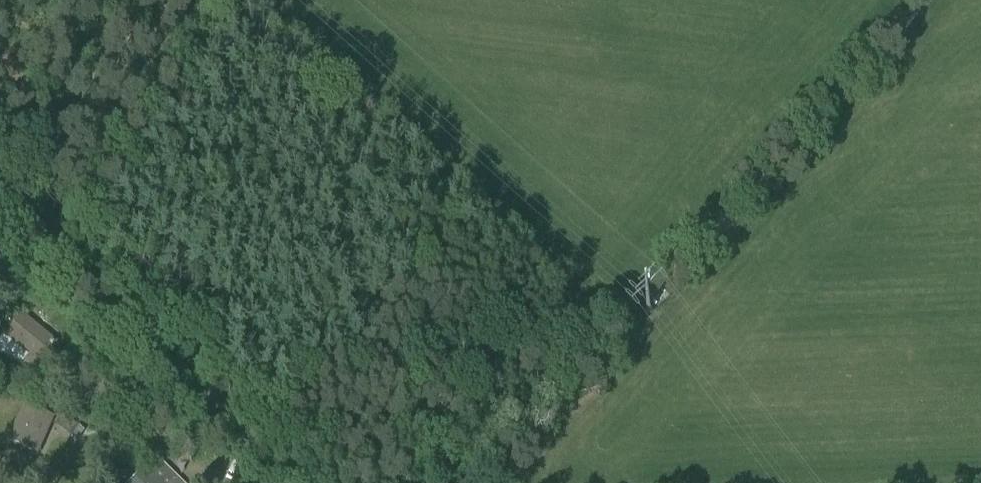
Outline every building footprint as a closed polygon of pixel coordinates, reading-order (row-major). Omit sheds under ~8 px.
[(23,313),(5,335),(29,354),(19,368),(31,378),(61,341),(46,329),(44,331),(23,313)] [(24,402),(7,441),(39,455),(56,417),(24,402)] [(60,427),(78,440),(85,430),(66,417),(60,427)] [(147,465),(130,482),(184,482),(159,458),(163,454),(155,446),(141,459),(147,465)]
